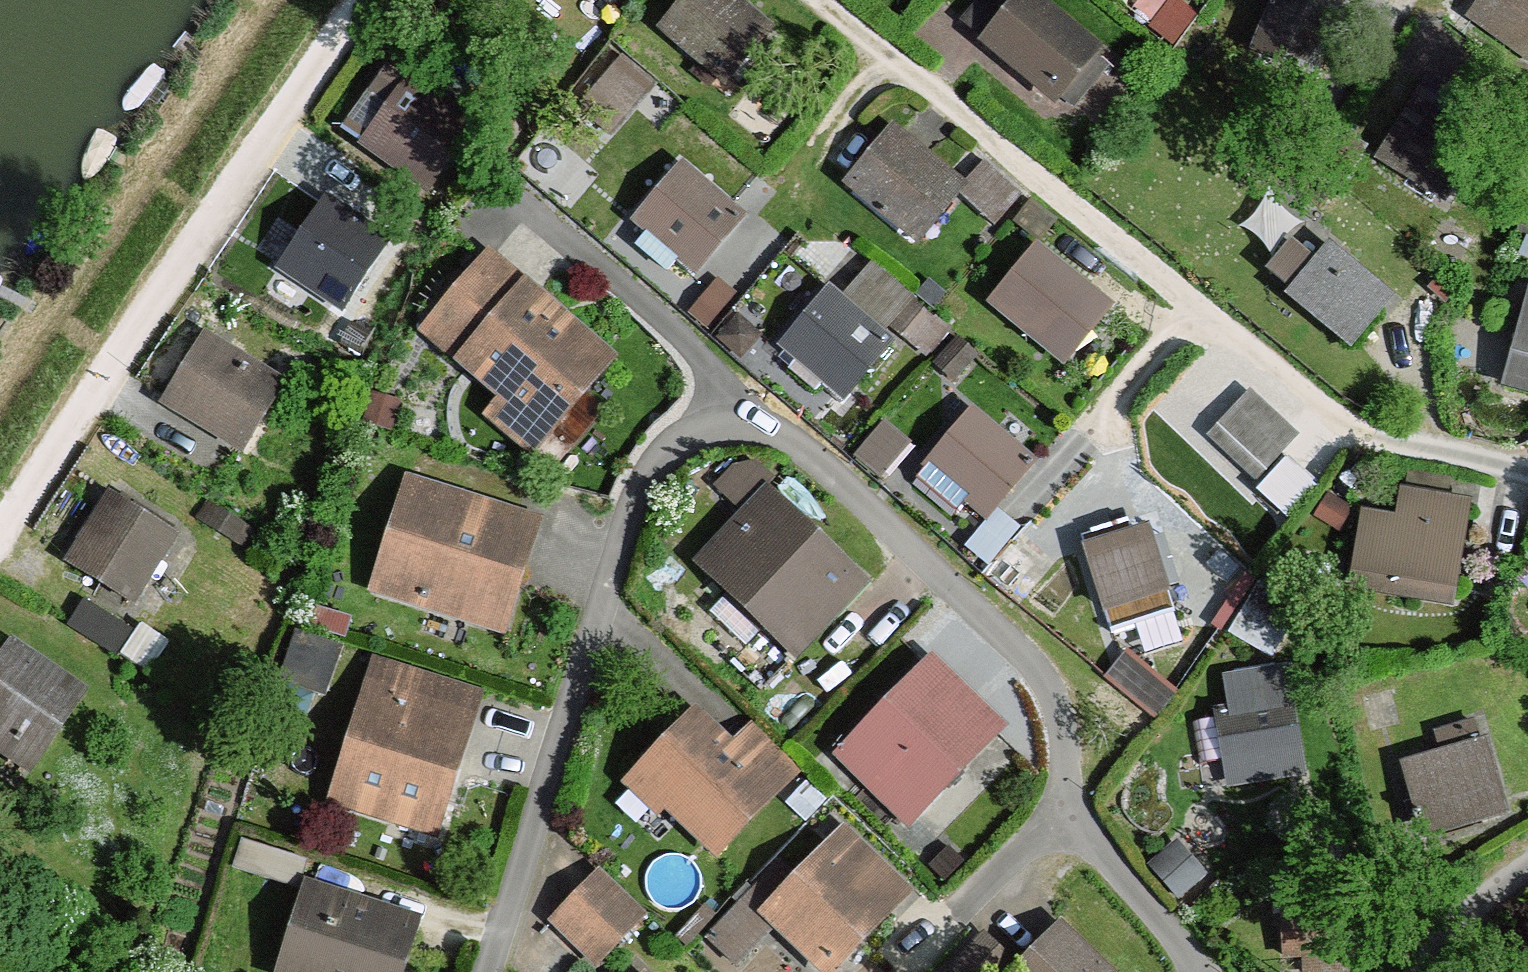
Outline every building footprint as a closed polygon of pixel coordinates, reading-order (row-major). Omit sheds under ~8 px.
[(775,34),(734,0),(687,0),(660,33),(728,90),(775,34)] [(982,56),(1055,117),(1104,58),(1035,0),(1029,0),(982,56)] [(1314,0),(1273,0),(1248,57),(1315,87),(1347,14),(1314,0)] [(1454,23),(1520,70),(1527,60),(1527,0),(1470,0),(1454,23)] [(1429,76),(1375,163),(1447,207),(1500,120),(1429,76)] [(465,135),(399,85),(351,148),(416,198),(465,135)] [(850,188),(913,241),(958,187),(896,134),(850,188)] [(679,169),(633,224),(692,274),(738,219),(679,169)] [(378,249),(314,206),(273,266),(338,309),(378,249)] [(1332,247),(1285,301),(1345,354),(1393,300),(1332,247)] [(1101,320),(1021,257),(975,316),(1055,378),(1101,320)] [(455,362),(525,287),(493,258),(423,333),(455,362)] [(608,358),(525,287),(455,362),(500,403),(489,416),(529,450),(608,358)] [(826,299),(780,352),(843,406),(888,353),(826,299)] [(1502,391),(1527,398),(1527,300),(1502,391)] [(275,384),(203,334),(157,400),(229,450),(275,384)] [(1289,448),(1238,403),(1195,451),(1245,496),(1289,448)] [(1022,473),(956,423),(901,494),(967,544),(1022,473)] [(893,453),(868,432),(840,466),(865,486),(893,453)] [(1294,494),(1274,478),(1254,503),(1274,519),(1294,494)] [(505,639),(542,522),(407,479),(369,596),(505,639)] [(873,584),(771,481),(694,558),(795,660),(873,584)] [(170,543),(103,498),(61,561),(128,605),(170,543)] [(1351,521),(1338,599),(1436,616),(1453,511),(1389,500),(1385,527),(1351,521)] [(1137,539),(1064,557),(1087,649),(1159,631),(1137,539)] [(87,590),(74,613),(114,636),(127,612),(87,590)] [(305,620),(284,658),(319,678),(341,640),(305,620)] [(0,648),(0,769),(17,780),(73,697),(0,648)] [(1008,734),(931,657),(832,755),(909,832),(1008,734)] [(483,700),(374,663),(327,802),(437,839),(483,700)] [(1309,782),(1286,668),(1215,682),(1237,796),(1309,782)] [(728,752),(692,718),(624,789),(706,866),(796,771),(751,728),(728,752)] [(1403,768),(1424,844),(1508,820),(1487,745),(1403,768)] [(847,833),(763,920),(816,971),(833,971),(909,894),(847,833)] [(1372,879),(1279,884),(1283,961),(1376,957),(1372,879)] [(643,922),(600,880),(554,927),(598,969),(643,922)] [(307,886),(278,971),(407,971),(423,925),(307,886)] [(1063,926),(1021,971),(1115,971),(1063,926)] [(1012,963),(979,934),(945,971),(1005,971),(1012,963)]
